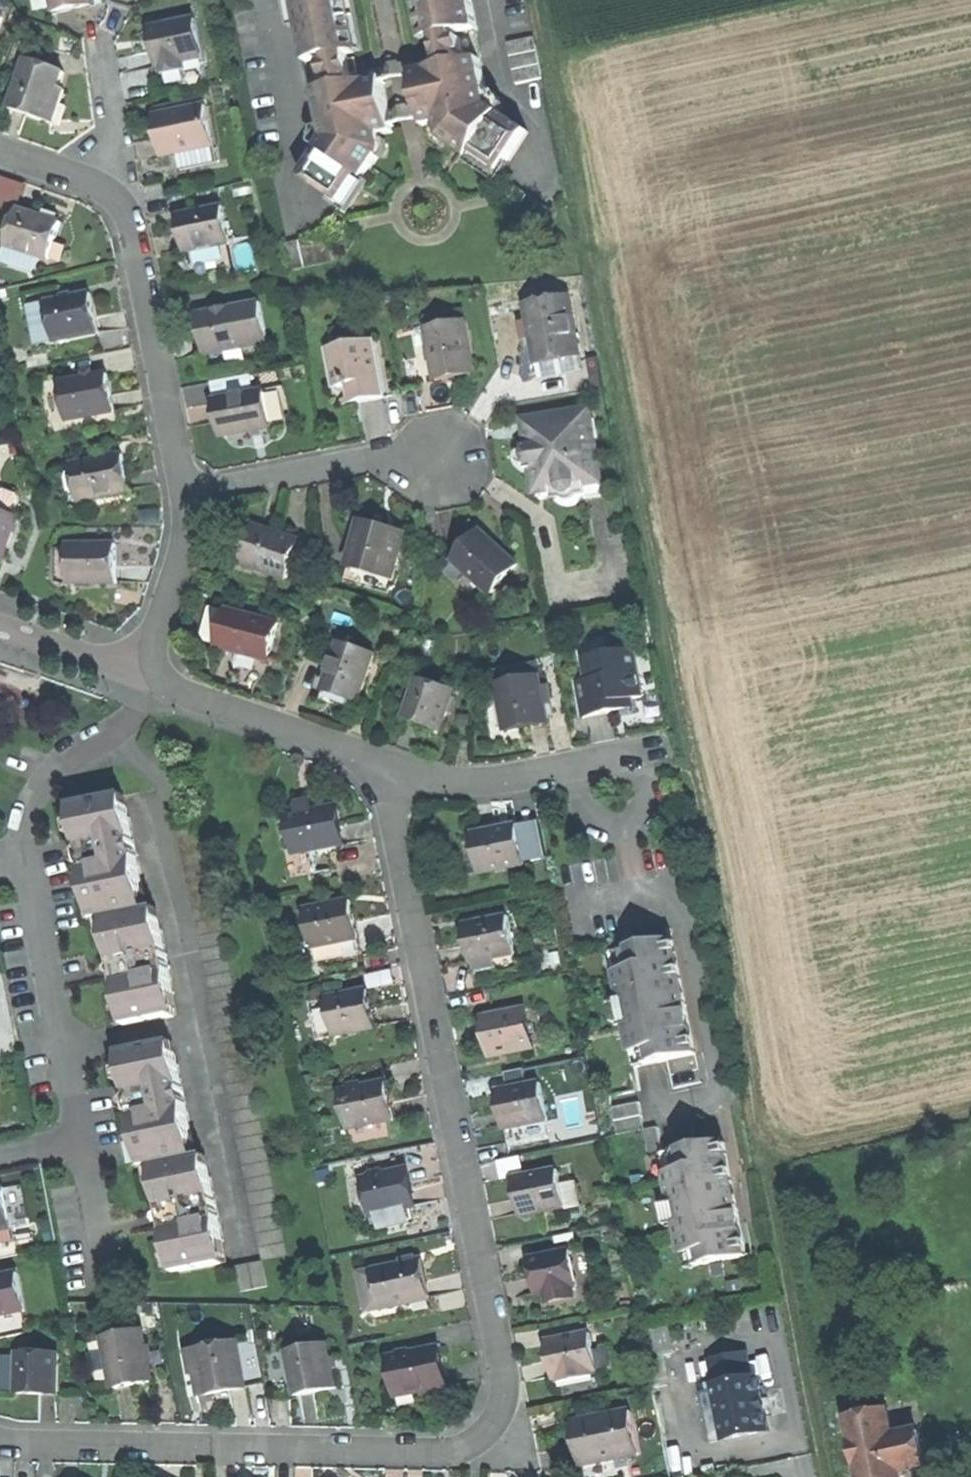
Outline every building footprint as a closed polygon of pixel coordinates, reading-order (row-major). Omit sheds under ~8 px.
[(91,4),(90,0),(51,0),(53,11),(72,7),(91,4)] [(315,90),(354,82),(352,73),(359,72),(356,58),(347,59),(346,51),(354,50),(345,0),(294,0),(296,14),(312,91),(315,90)] [(351,0),(345,0),(354,50),(361,49),(351,0)] [(428,36),(422,0),(415,0),(423,37),(428,36)] [(428,36),(436,35),(437,42),(429,43),(432,57),(440,55),(442,65),(480,57),(473,28),(478,27),(473,0),(422,0),(428,36)] [(164,62),(165,68),(187,64),(186,58),(206,54),(198,15),(154,23),(158,45),(162,63),(164,62)] [(506,41),(509,56),(538,51),(535,36),(506,41)] [(509,56),(511,69),(541,63),(538,51),(509,56)] [(442,65),(412,71),(423,125),(437,122),(438,129),(450,138),(447,143),(469,158),(473,153),(500,172),(527,129),(502,112),(489,104),(480,57),(442,65)] [(65,70),(27,59),(12,110),(33,116),(55,123),(61,102),(65,88),(61,86),(65,70)] [(514,83),(543,77),(541,63),(511,69),(514,83)] [(299,178),(340,204),(359,176),(363,179),(378,156),(374,153),(375,145),(379,142),(378,134),(391,131),(380,77),(354,82),(315,90),(318,112),(322,139),(299,178)] [(181,149),(216,142),(208,101),(156,112),(160,134),(164,152),(181,149)] [(67,104),(61,102),(55,123),(61,124),(67,104)] [(220,159),(216,142),(181,149),(184,166),(220,159)] [(17,210),(24,185),(1,178),(0,183),(0,205),(17,210)] [(186,250),(232,241),(224,203),(178,212),(183,233),(186,250)] [(7,247),(51,259),(61,222),(41,216),(17,210),(7,247)] [(309,237),(295,240),(300,268),(315,265),(309,237)] [(281,243),(286,271),(300,268),(295,240),(281,243)] [(47,301),(54,342),(98,334),(94,315),(90,293),(47,301)] [(537,358),(579,351),(569,295),(527,302),(535,345),(537,358)] [(38,345),(54,342),(47,301),(31,304),(38,345)] [(206,356),(270,343),(262,302),(197,315),(202,339),(206,356)] [(455,376),(477,372),(467,317),(426,324),(436,380),(455,376)] [(375,339),(357,342),(359,351),(377,347),(375,339)] [(370,399),(386,395),(377,347),(359,351),(357,342),(328,348),(332,367),(336,366),(340,387),(347,385),(352,384),(356,401),(370,399)] [(582,368),(579,351),(537,358),(540,376),(582,368)] [(61,383),(68,421),(115,412),(112,393),(108,374),(61,383)] [(350,403),(356,401),(352,384),(347,385),(350,403)] [(251,431),(274,426),(267,390),(220,399),(227,436),(251,431)] [(590,407),(536,416),(539,433),(527,435),(528,442),(524,442),(525,448),(518,454),(519,458),(528,462),(529,467),(532,467),(543,465),(547,490),(559,488),(564,496),(574,498),(582,493),(584,484),(604,480),(596,435),(599,434),(596,416),(592,416),(590,407)] [(524,418),(527,435),(539,433),(536,416),(524,418)] [(77,465),(86,503),(132,493),(128,474),(123,455),(77,465)] [(536,492),(547,490),(543,465),(532,467),(534,481),(536,492)] [(0,499),(0,511),(19,517),(23,505),(19,495),(5,491),(0,499)] [(5,561),(19,517),(0,511),(0,559),(5,561)] [(347,564),(394,577),(405,533),(383,527),(359,520),(347,564)] [(260,523),(258,530),(299,542),(301,536),(283,530),(260,523)] [(247,566),(288,579),(299,542),(258,530),(247,566)] [(467,573),(492,594),(519,563),(482,531),(467,548),(455,562),(467,573)] [(117,546),(75,547),(76,585),(119,583),(118,566),(117,546)] [(460,582),(467,573),(455,562),(447,571),(460,582)] [(390,591),(394,577),(347,564),(343,579),(390,591)] [(244,655),(269,661),(279,623),(227,611),(218,649),(244,655)] [(344,691),(363,697),(376,654),(338,643),(325,686),(344,691)] [(579,681),(586,715),(614,709),(612,699),(630,696),(644,693),(635,646),(586,656),(591,679),(579,681)] [(496,671),(499,683),(541,673),(539,661),(496,671)] [(529,725),(552,719),(549,704),(544,685),(541,673),(499,683),(495,684),(506,731),(529,725)] [(424,725),(444,731),(456,690),(419,678),(406,719),(424,725)] [(550,684),(544,685),(549,704),(555,702),(550,684)] [(632,706),(630,696),(612,699),(614,709),(624,707),(632,706)] [(72,805),(75,821),(67,822),(70,835),(78,834),(78,837),(81,850),(77,851),(73,861),(79,865),(82,865),(85,878),(89,897),(94,896),(98,919),(104,917),(148,909),(125,794),(72,805)] [(297,805),(299,815),(312,812),(310,802),(303,804),(297,805)] [(289,817),(295,848),(311,845),(312,852),(342,846),(334,808),(312,812),(299,815),(289,817)] [(262,1260),(289,1254),(204,822),(177,828),(262,1260)] [(477,832),(487,873),(526,864),(517,823),(497,827),(477,832)] [(317,874),(312,852),(311,845),(295,848),(286,850),(292,879),(317,874)] [(330,936),(331,944),(361,937),(356,916),(352,899),(307,910),(313,940),(330,936)] [(112,956),(113,964),(107,970),(109,977),(116,978),(125,1025),(179,1014),(157,907),(148,909),(104,917),(112,956)] [(494,958),(516,954),(509,917),(464,926),(467,943),(471,963),(473,962),(494,958)] [(315,948),(331,944),(330,936),(313,940),(315,948)] [(696,1053),(684,995),(678,996),(675,981),(681,980),(673,938),(624,948),(628,969),(616,971),(624,1009),(632,1052),(643,1050),(646,1063),(696,1053)] [(612,950),(616,971),(628,969),(624,948),(612,950)] [(496,967),(494,958),(473,962),(475,971),(496,967)] [(678,996),(684,995),(681,980),(675,981),(678,996)] [(330,996),(338,1035),(378,1026),(373,1006),(369,987),(330,996)] [(490,1057),(530,1049),(521,1008),(481,1016),(486,1038),(490,1057)] [(121,1053),(125,1069),(116,1070),(119,1084),(128,1083),(131,1101),(122,1106),(123,1112),(134,1116),(136,1126),(145,1169),(154,1167),(198,1158),(175,1042),(121,1053)] [(635,1066),(646,1063),(643,1050),(632,1052),(635,1066)] [(342,1090),(348,1120),(365,1116),(367,1123),(396,1117),(392,1099),(388,1080),(342,1090)] [(505,1129),(550,1121),(542,1083),(498,1092),(501,1110),(505,1129)] [(617,1133),(643,1128),(638,1101),(611,1106),(617,1133)] [(350,1127),(367,1123),(365,1116),(348,1120),(350,1127)] [(648,1155),(662,1152),(657,1125),(643,1128),(648,1155)] [(725,1140),(674,1150),(678,1170),(666,1173),(675,1216),(682,1252),(695,1250),(698,1265),(748,1254),(736,1194),(730,1195),(727,1182),(733,1180),(725,1140)] [(662,1152),(666,1173),(678,1170),(674,1150),(662,1152)] [(161,1202),(163,1213),(159,1214),(155,1222),(162,1226),(166,1225),(176,1274),(227,1263),(207,1157),(198,1158),(154,1167),(161,1202)] [(411,1166),(405,1168),(413,1205),(419,1204),(415,1186),(411,1166)] [(405,1168),(364,1177),(373,1214),(377,1213),(408,1206),(413,1205),(405,1168)] [(523,1217),(566,1209),(562,1184),(559,1170),(515,1179),(520,1200),(523,1217)] [(736,1194),(733,1180),(727,1182),(730,1195),(736,1194)] [(579,1181),(562,1184),(566,1209),(567,1212),(585,1209),(579,1181)] [(12,1229),(5,1189),(0,1190),(0,1231),(12,1229)] [(411,1217),(408,1206),(377,1213),(379,1224),(411,1217)] [(12,1229),(0,1231),(0,1244),(14,1241),(12,1229)] [(685,1267),(698,1265),(695,1250),(682,1252),(685,1267)] [(574,1289),(579,1288),(571,1251),(543,1256),(545,1263),(530,1266),(533,1280),(536,1296),(546,1294),(548,1301),(575,1295),(574,1289)] [(529,1259),(530,1266),(545,1263),(543,1256),(529,1259)] [(383,1310),(428,1300),(424,1279),(420,1258),(374,1268),(383,1310)] [(267,1286),(262,1260),(235,1265),(240,1291),(267,1286)] [(367,1313),(383,1310),(374,1268),(358,1271),(367,1313)] [(24,1311),(17,1273),(0,1277),(0,1316),(24,1311)] [(142,1330),(103,1338),(113,1390),(133,1386),(153,1382),(142,1330)] [(590,1333),(546,1342),(551,1362),(554,1379),(557,1378),(592,1371),(597,1369),(597,1368),(594,1352),(590,1333)] [(238,1341),(198,1349),(202,1370),(207,1394),(224,1391),(248,1386),(238,1341)] [(320,1394),(338,1391),(330,1345),(289,1352),(297,1398),(320,1394)] [(192,1372),(202,1370),(198,1349),(187,1351),(192,1372)] [(710,1357),(716,1385),(753,1377),(747,1349),(710,1357)] [(62,1352),(20,1351),(19,1393),(26,1393),(56,1393),(61,1394),(62,1352)] [(602,1351),(594,1352),(597,1368),(605,1366),(602,1351)] [(391,1361),(397,1392),(414,1389),(416,1397),(427,1395),(443,1392),(435,1352),(391,1361)] [(593,1377),(592,1371),(557,1378),(558,1384),(593,1377)] [(727,1439),(771,1429),(767,1411),(761,1412),(758,1396),(764,1395),(760,1376),(753,1377),(716,1385),(717,1389),(727,1439)] [(399,1400),(416,1397),(414,1389),(397,1392),(399,1400)] [(711,1442),(727,1439),(717,1389),(701,1393),(711,1442)] [(55,1409),(56,1393),(26,1393),(25,1408),(39,1408),(55,1409)] [(765,1402),(764,1395),(758,1396),(761,1412),(767,1411),(765,1402)] [(578,1444),(582,1463),(586,1462),(633,1454),(642,1452),(635,1411),(575,1422),(578,1444)] [(900,1472),(925,1467),(918,1432),(893,1437),(888,1412),(849,1420),(856,1456),(861,1476),(901,1476),(900,1472)] [(633,1454),(586,1462),(589,1476),(621,1476),(637,1474),(633,1454)]
